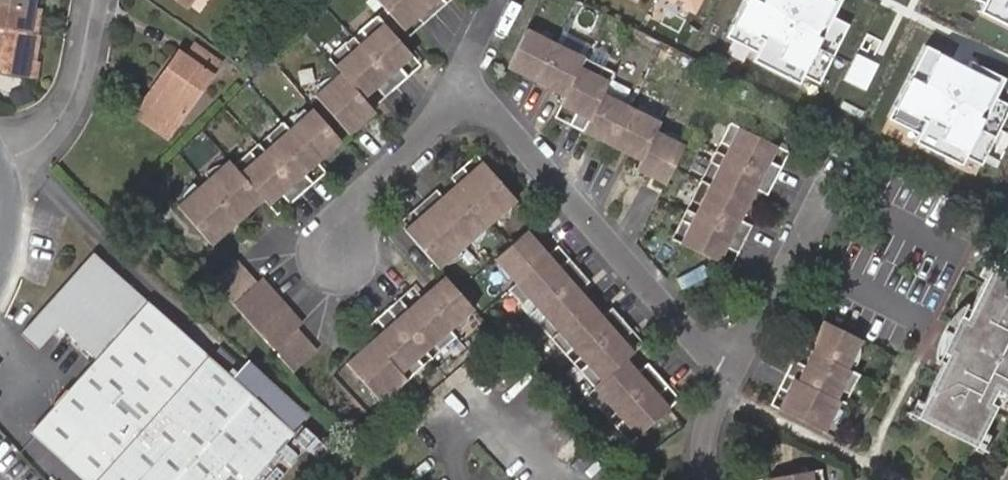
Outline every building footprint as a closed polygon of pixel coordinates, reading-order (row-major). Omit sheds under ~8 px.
[(32,8),(33,0),(0,0),(0,75),(27,79),(30,66),(34,36),(28,34),(32,8)] [(439,14),(427,0),(380,0),(403,25),(412,18),(407,13),(412,8),(421,18),(427,25),(439,14)] [(439,14),(451,3),(448,0),(427,0),(439,14)] [(700,16),(707,0),(667,0),(700,16)] [(838,0),(742,0),(718,45),(816,95),(851,26),(834,17),(842,2),(838,0)] [(1007,27),(1007,0),(954,0),(1007,27)] [(34,36),(39,10),(32,8),(28,34),(34,36)] [(407,30),(421,18),(412,8),(407,13),(412,18),(403,25),(407,30)] [(373,41),(364,48),(401,88),(413,77),(403,67),(404,66),(398,61),(402,57),(408,62),(416,56),(381,17),(365,31),(373,41)] [(520,74),(539,84),(555,48),(550,45),(533,37),(526,34),(507,73),(518,78),(520,74)] [(534,34),(533,37),(550,45),(554,38),(534,34)] [(925,44),(882,126),(977,175),(1007,116),(1007,105),(995,98),(1002,84),(925,44)] [(562,51),(584,61),(585,60),(565,45),(562,51)] [(332,60),(345,74),(368,99),(376,92),(371,86),(374,82),(380,88),(389,98),(401,88),(364,48),(356,55),(348,46),(332,60)] [(149,106),(176,126),(219,65),(195,48),(186,60),(178,54),(167,69),(172,73),(149,106)] [(553,95),(565,101),(584,61),(562,51),(555,48),(539,84),(555,92),(553,95)] [(404,66),(408,62),(402,57),(398,61),(404,66)] [(584,61),(565,101),(561,108),(572,113),(576,104),(581,107),(578,115),(571,129),(585,136),(604,97),(609,85),(600,79),(604,71),(584,61)] [(34,80),(37,67),(30,66),(27,79),(34,80)] [(167,69),(144,102),(149,106),(172,73),(167,69)] [(368,99),(345,74),(340,79),(326,91),(320,97),(347,126),(354,121),(349,115),(355,110),(367,123),(380,112),(377,109),(368,99)] [(537,87),(539,84),(520,74),(518,78),(537,87)] [(326,91),(340,79),(338,76),(321,85),(326,91)] [(371,86),(376,92),(380,88),(374,82),(371,86)] [(537,87),(553,95),(555,92),(539,84),(537,87)] [(609,99),(628,108),(631,101),(613,96),(609,99)] [(598,136),(617,145),(633,111),(628,108),(609,99),(604,97),(585,136),(596,141),(598,136)] [(166,140),(176,126),(149,106),(144,102),(134,117),(166,140)] [(576,104),(572,113),(578,115),(581,107),(576,104)] [(643,108),(641,114),(659,123),(659,122),(643,108)] [(298,124),(301,127),(314,115),(309,109),(298,124)] [(354,135),(367,123),(355,110),(349,115),(354,121),(347,126),(354,135)] [(301,127),(295,132),(323,163),(331,156),(327,152),(343,138),(319,111),(314,115),(301,127)] [(633,111),(617,145),(633,153),(631,158),(643,163),(657,134),(662,124),(659,123),(641,114),(633,111)] [(323,163),(295,132),(289,124),(271,139),(278,146),(270,154),(307,195),(318,185),(310,175),(303,168),(309,163),(315,171),(323,163)] [(733,149),(728,158),(778,182),(784,170),(773,163),(765,160),(768,154),(775,157),(780,148),(732,125),(722,144),(733,149)] [(667,133),(661,136),(682,146),(684,139),(667,133)] [(661,136),(657,134),(643,163),(639,173),(650,178),(653,172),(672,182),(689,149),(682,146),(661,136)] [(615,150),(617,145),(598,136),(596,141),(615,150)] [(327,152),(331,156),(347,142),(343,138),(327,152)] [(633,153),(617,145),(615,150),(631,158),(633,153)] [(307,195),(270,154),(263,160),(256,153),(240,168),(236,163),(235,163),(268,200),(274,207),(282,200),(277,193),(281,189),(287,196),(296,206),(307,195)] [(773,163),(775,157),(768,154),(765,160),(773,163)] [(704,183),(752,207),(757,196),(749,193),(752,188),(759,191),(771,197),(778,182),(728,158),(723,168),(713,163),(704,183)] [(488,159),(473,171),(483,183),(488,177),(483,171),(492,164),(488,159)] [(268,200),(235,163),(230,168),(216,180),(210,186),(235,214),(243,207),(239,203),(244,198),(256,211),(268,200)] [(310,175),(315,171),(309,163),(303,168),(310,175)] [(216,180),(230,168),(226,164),(216,171),(212,175),(216,180)] [(465,187),(496,222),(500,218),(506,213),(515,205),(522,199),(492,164),(483,171),(488,177),(483,183),(473,171),(468,165),(461,172),(457,176),(461,182),(465,187)] [(653,172),(650,178),(670,187),(672,182),(653,172)] [(461,182),(448,194),(458,204),(464,200),(458,193),(465,187),(461,182)] [(748,216),(752,207),(704,183),(694,203),(705,208),(700,218),(750,242),(757,227),(745,222),(738,218),(740,213),(748,216)] [(190,204),(206,190),(201,184),(187,200),(190,204)] [(226,221),(235,214),(210,186),(206,190),(190,204),(184,209),(217,246),(229,235),(218,222),(223,217),(226,221)] [(442,188),(430,199),(470,245),(474,241),(488,228),(496,222),(465,187),(458,193),(464,200),(458,204),(448,194),(442,188)] [(749,193),(757,196),(759,191),(752,188),(749,193)] [(282,200),(287,196),(281,189),(277,193),(282,200)] [(243,223),(256,211),(244,198),(239,203),(243,207),(235,214),(243,223)] [(470,245),(430,199),(418,209),(424,216),(433,226),(427,232),(421,225),(413,232),(443,268),(448,263),(461,252),(470,245)] [(506,213),(500,218),(506,225),(511,217),(517,208),(515,205),(506,213)] [(745,222),(748,216),(740,213),(738,218),(745,222)] [(243,223),(235,214),(226,221),(223,217),(218,222),(229,235),(243,223)] [(433,226),(424,216),(409,228),(413,232),(421,225),(427,232),(433,226)] [(750,242),(700,218),(695,227),(685,222),(675,243),(723,266),(728,254),(722,252),(725,245),(731,248),(744,255),(750,242)] [(488,228),(474,241),(480,248),(492,232),(488,228)] [(516,276),(521,282),(548,259),(535,243),(540,239),(531,230),(529,232),(515,244),(500,257),(503,261),(516,276)] [(535,243),(548,259),(553,254),(540,239),(535,243)] [(722,252),(728,254),(731,248),(725,245),(722,252)] [(467,259),(461,252),(448,263),(451,267),(467,259)] [(536,299),(542,306),(584,270),(573,258),(564,267),(557,273),(553,268),(560,262),(553,254),(548,259),(521,282),(512,290),(527,306),(536,299)] [(508,283),(516,276),(503,261),(499,265),(508,283)] [(557,273),(564,267),(560,262),(553,268),(557,273)] [(261,285),(241,263),(219,283),(300,371),(322,351),(303,329),(306,325),(266,280),(261,285)] [(978,282),(985,286),(992,273),(995,269),(987,265),(978,282)] [(541,321),(556,338),(595,303),(589,295),(583,301),(579,296),(585,291),(594,282),(584,270),(542,306),(549,314),(541,321)] [(992,273),(985,286),(969,319),(965,327),(959,326),(955,333),(959,343),(949,347),(943,359),(948,362),(944,371),(924,410),(916,426),(975,455),(982,440),(996,414),(988,410),(996,395),(1007,401),(1007,281),(992,273)] [(428,300),(453,329),(457,326),(472,312),(478,307),(450,276),(439,285),(441,288),(428,300)] [(426,297),(428,300),(441,288),(439,285),(426,297)] [(583,301),(589,295),(585,291),(579,296),(583,301)] [(392,308),(429,351),(436,345),(442,353),(460,337),(453,329),(428,300),(426,297),(418,304),(422,311),(417,315),(413,309),(404,299),(392,308)] [(578,347),(586,355),(626,319),(616,308),(607,316),(600,322),(596,316),(602,311),(595,303),(556,338),(570,354),(578,347)] [(418,304),(413,309),(417,315),(422,311),(418,304)] [(384,349),(409,379),(410,381),(427,366),(420,359),(429,351),(392,308),(380,318),(389,329),(396,336),(390,341),(384,334),(377,340),(384,349)] [(600,322),(607,316),(602,311),(596,316),(600,322)] [(472,312),(457,326),(462,332),(474,315),(472,312)] [(939,369),(944,371),(948,362),(943,359),(949,347),(959,343),(955,333),(959,326),(965,327),(969,319),(963,316),(957,321),(949,331),(946,340),(942,347),(941,355),(939,363),(939,369)] [(626,319),(586,355),(591,362),(584,369),(599,387),(630,359),(638,352),(632,345),(626,350),(621,345),(628,340),(637,331),(626,319)] [(817,358),(850,376),(853,370),(862,352),(864,347),(827,326),(820,339),(826,343),(817,358)] [(389,329),(384,334),(390,341),(396,336),(389,329)] [(812,355),(817,358),(826,343),(820,339),(812,355)] [(376,355),(384,349),(377,340),(376,341),(363,352),(374,365),(380,359),(376,355)] [(632,345),(628,340),(621,345),(626,350),(632,345)] [(403,383),(409,379),(384,349),(376,355),(380,359),(374,365),(363,352),(351,362),(383,401),(390,395),(403,383)] [(862,352),(853,370),(861,374),(867,354),(862,352)] [(812,355),(804,369),(818,377),(822,369),(813,365),(817,358),(812,355)] [(790,380),(839,407),(844,396),(853,401),(863,382),(850,376),(817,358),(813,365),(822,369),(818,377),(804,369),(797,366),(790,380)] [(630,359),(599,387),(591,394),(605,409),(613,403),(620,410),(662,374),(652,363),(643,372),(637,378),(630,372),(638,367),(630,359)] [(242,363),(230,377),(293,433),(305,419),(242,363)] [(643,372),(638,367),(630,372),(637,378),(643,372)] [(662,374),(620,410),(626,418),(619,425),(634,442),(673,409),(667,401),(661,406),(658,401),(663,396),(673,387),(662,374)] [(843,409),(839,407),(790,380),(783,393),(791,397),(804,404),(801,410),(792,405),(786,416),(828,437),(831,431),(840,414),(843,409)] [(409,390),(403,383),(390,395),(393,399),(409,390)] [(1005,406),(1007,401),(996,395),(988,410),(996,414),(997,413),(999,412),(1002,409),(1003,408),(1005,406)] [(661,406),(667,401),(663,396),(658,401),(661,406)] [(804,404),(791,397),(781,413),(786,416),(792,405),(801,410),(804,404)] [(915,430),(916,426),(924,410),(915,406),(907,424),(915,430)] [(846,419),(840,414),(831,431),(834,433),(846,419)] [(990,444),(982,440),(975,455),(973,458),(981,462),(990,444)]
